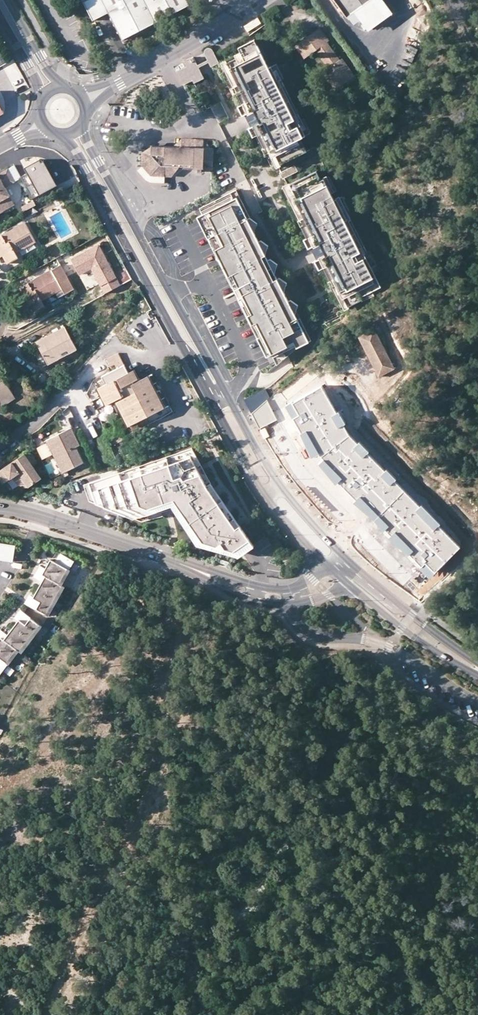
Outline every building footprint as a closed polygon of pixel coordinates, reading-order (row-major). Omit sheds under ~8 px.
[(109,13),(103,0),(101,0),(87,7),(94,21),(109,13)] [(109,13),(123,40),(190,6),(187,0),(103,0),(109,13)] [(347,17),(348,16),(371,0),(335,0),(347,17)] [(381,0),(371,0),(348,16),(352,21),(358,16),(366,28),(389,12),(381,0)] [(257,17),(243,25),(247,31),(261,23),(257,17)] [(342,64),(339,60),(327,43),(330,41),(321,27),(294,45),(304,59),(315,51),(327,69),(326,70),(338,87),(354,76),(345,62),(342,64)] [(281,173),(318,155),(309,136),(312,134),(305,119),(301,120),(282,80),(285,79),(277,63),(273,65),(261,41),(258,43),(255,37),(237,46),(241,55),(222,65),(241,106),(237,108),(241,117),(244,116),(250,129),(248,130),(252,139),(256,137),(265,155),(268,154),(276,170),(279,168),(281,173)] [(203,51),(204,53),(207,60),(209,63),(211,67),(219,63),(212,49),(210,47),(208,46),(205,47),(204,48),(203,51)] [(192,82),(203,77),(198,68),(197,65),(192,55),(181,61),(184,65),(175,70),(182,83),(191,79),(192,82)] [(3,62),(15,93),(26,88),(14,58),(3,62)] [(207,60),(197,65),(198,68),(209,63),(207,60)] [(334,90),(338,87),(326,70),(322,72),(334,90)] [(152,153),(142,153),(142,166),(150,175),(164,176),(165,166),(178,167),(198,168),(202,168),(213,168),(214,149),(204,148),(204,140),(182,139),(182,147),(173,147),(153,146),(152,153)] [(182,147),(182,139),(173,147),(182,147)] [(214,149),(204,140),(204,148),(214,149)] [(349,306),(364,298),(366,302),(374,295),(372,290),(380,286),(370,267),(376,264),(369,251),(365,253),(349,221),(351,220),(318,155),(281,173),(279,174),(282,181),(285,180),(287,185),(283,187),(308,238),(304,240),(309,249),(311,248),(317,259),(315,261),(329,288),(332,287),(344,310),(349,308),(349,306)] [(27,171),(20,175),(32,197),(52,186),(36,159),(36,158),(23,165),(27,171)] [(36,159),(52,186),(56,184),(42,159),(41,160),(39,158),(36,159)] [(150,175),(142,166),(137,170),(145,180),(150,182),(164,183),(164,176),(150,175)] [(172,176),(178,167),(165,166),(164,176),(172,176)] [(0,171),(0,211),(13,203),(4,186),(13,180),(6,167),(0,171)] [(251,218),(237,190),(201,208),(204,214),(198,217),(267,357),(273,354),(277,365),(288,355),(296,348),(309,342),(296,315),(298,306),(291,300),(289,301),(284,293),(287,284),(280,278),(278,279),(275,274),(278,265),(271,259),(269,260),(266,255),(269,247),(261,240),(260,241),(255,232),(258,223),(251,218)] [(1,254),(5,262),(17,256),(14,250),(34,240),(24,220),(0,233),(0,252),(1,254)] [(105,292),(119,284),(98,243),(70,258),(78,272),(91,266),(105,292)] [(60,287),(63,293),(72,288),(59,264),(12,290),(19,302),(26,299),(28,303),(32,310),(43,304),(40,298),(60,287)] [(43,304),(63,293),(60,287),(40,298),(43,304)] [(58,351),(60,355),(75,347),(63,325),(34,340),(44,358),(58,351)] [(375,327),(357,335),(376,377),(394,369),(375,327)] [(314,351),(309,342),(296,348),(288,355),(294,367),(314,351)] [(46,362),(60,355),(58,351),(44,358),(46,362)] [(115,367),(92,379),(104,403),(113,398),(126,424),(162,406),(146,374),(131,381),(130,380),(136,377),(132,368),(126,371),(116,351),(105,357),(109,365),(113,363),(115,367)] [(269,360),(259,367),(263,373),(273,367),(269,360)] [(308,379),(271,408),(304,451),(342,423),(308,379)] [(14,397),(6,384),(0,387),(0,405),(14,397)] [(252,413),(269,398),(265,389),(245,399),(252,413)] [(70,427),(46,438),(61,471),(82,460),(74,444),(78,443),(70,427)] [(458,544),(351,432),(319,463),(426,575),(458,544)] [(35,446),(41,458),(51,453),(45,441),(35,446)] [(210,483),(191,448),(83,485),(89,501),(140,522),(162,515),(162,516),(164,516),(163,512),(173,508),(196,545),(237,558),(253,547),(210,483)] [(26,449),(23,451),(29,460),(32,458),(26,449)] [(23,451),(0,466),(0,472),(5,479),(11,474),(17,470),(28,484),(40,476),(29,460),(23,451)] [(17,470),(11,474),(19,485),(28,484),(17,470)] [(0,543),(0,560),(15,562),(18,546),(0,543)] [(41,567),(38,572),(60,584),(73,561),(61,554),(56,562),(51,559),(45,569),(41,567)] [(43,581),(37,590),(54,600),(63,586),(60,584),(38,572),(35,576),(43,581)] [(30,596),(26,603),(47,614),(54,600),(37,590),(34,598),(30,596)] [(19,620),(14,627),(29,638),(39,626),(20,611),(15,618),(19,620)] [(17,649),(20,651),(29,638),(14,627),(7,636),(0,630),(0,637),(17,649)] [(1,670),(1,671),(17,649),(0,637),(0,670),(1,670)] [(7,665),(1,673),(7,678),(14,670),(7,665)]
